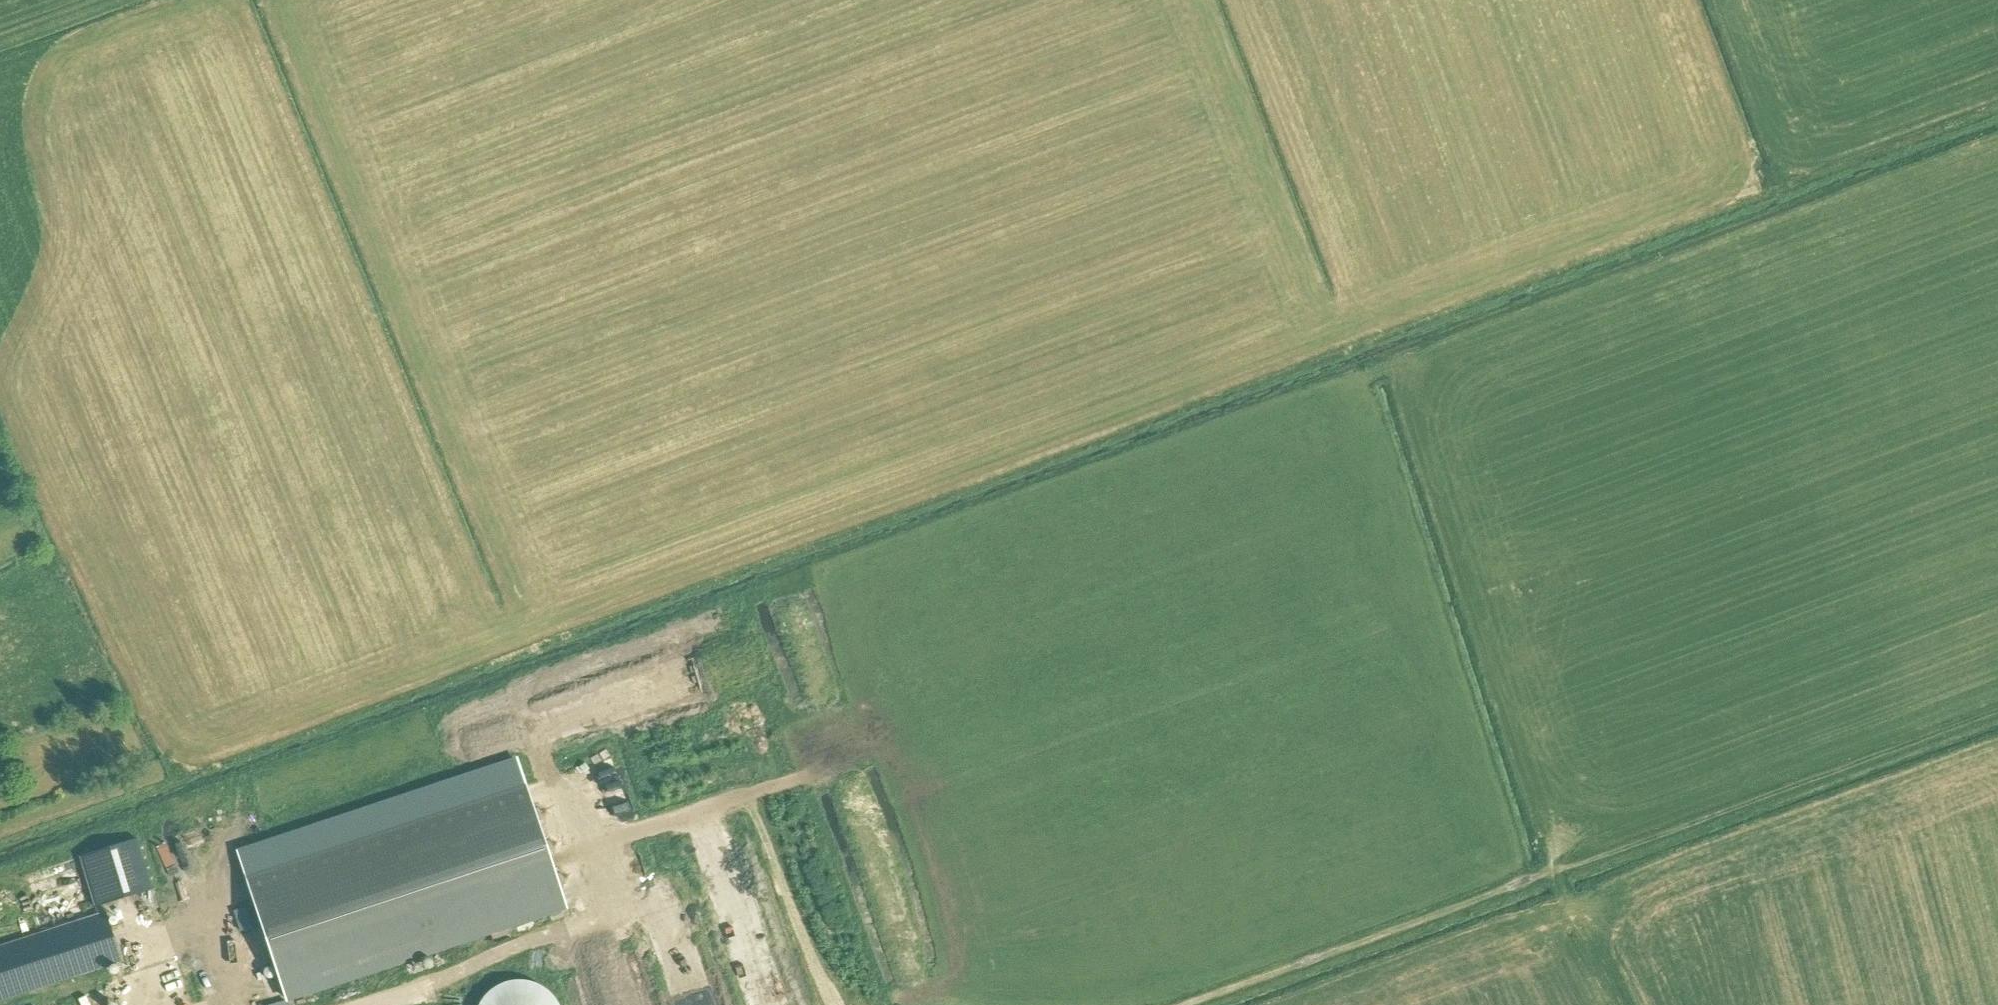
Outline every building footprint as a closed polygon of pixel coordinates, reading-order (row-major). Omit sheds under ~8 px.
[(526,784),(245,875),(287,1002),(568,910),(526,784)] [(137,839),(80,857),(95,907),(152,889),(137,839)] [(120,962),(104,912),(0,946),(0,1001),(120,962)] [(518,980),(512,981),(509,981),(506,982),(503,983),(500,984),(497,985),(495,987),(492,989),(490,991),(487,993),(485,995),(484,996),(481,1000),(480,1003),(478,1004),(559,1004),(557,1003),(556,1000),(554,997),(552,995),(550,993),(546,990),(544,988),(541,986),(537,984),(534,983),(531,982),(528,981),(525,981),(520,980),(518,980)]
